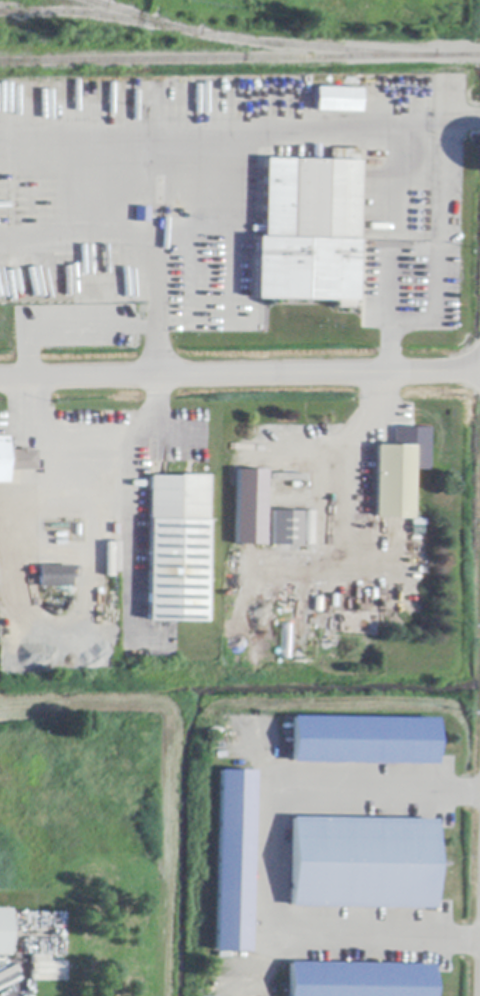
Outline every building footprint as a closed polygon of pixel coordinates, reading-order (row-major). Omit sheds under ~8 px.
[(360,114),(315,112),(315,110),(315,88),(360,90),(360,114)] [(358,162),(357,241),(355,302),(354,302),(354,304),(354,308),(354,309),(337,308),(337,301),(264,300),(254,299),(256,238),(263,238),(265,159),(358,162)] [(149,208),(149,223),(134,223),(135,208),(149,208)] [(413,429),(430,429),(430,449),(413,449),(411,519),(374,518),(376,447),(393,447),(394,428),(413,429)] [(5,484),(0,484),(0,436),(1,436),(1,437),(5,437),(5,452),(20,451),(20,449),(28,449),(28,452),(37,451),(37,471),(6,471),(6,484),(5,484)] [(265,471),(263,546),(235,545),(237,471),(265,471)] [(208,477),(205,623),(175,622),(148,621),(151,477),(152,477),(164,477),(179,478),(179,476),(208,477)] [(300,512),(299,547),(271,546),(272,511),(300,512)] [(72,567),(72,588),(39,588),(39,567),(72,567)] [(311,589),(310,658),(297,658),(297,589),(311,589)] [(435,756),(435,765),(291,763),(292,717),(436,719),(435,756)] [(253,772),(248,952),(214,951),(218,771),(253,772)] [(434,830),(433,902),(433,910),(289,907),(290,818),(434,820),(434,830)] [(6,956),(0,956),(0,910),(8,910),(8,913),(6,956)] [(432,974),(431,995),(287,995),(288,963),(432,966),(432,974)]
